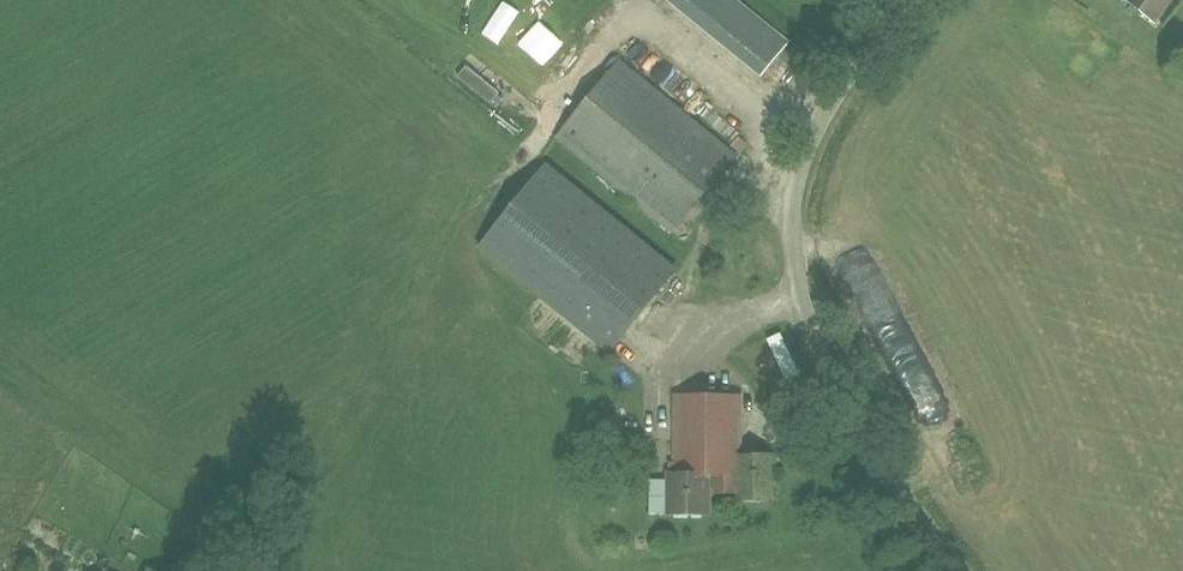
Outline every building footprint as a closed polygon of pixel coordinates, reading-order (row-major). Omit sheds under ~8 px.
[(763,74),(790,41),(741,0),(674,0),(763,74)] [(1154,21),(1170,0),(1127,0),(1154,21)] [(620,60),(557,136),(674,232),(737,155),(620,60)] [(480,245),(610,352),(676,270),(547,164),(480,245)] [(676,396),(676,473),(669,474),(669,514),(709,514),(709,491),(710,491),(710,475),(715,475),(715,493),(740,493),(740,501),(773,501),(773,478),(775,478),(775,455),(740,455),(740,396),(676,396)]
